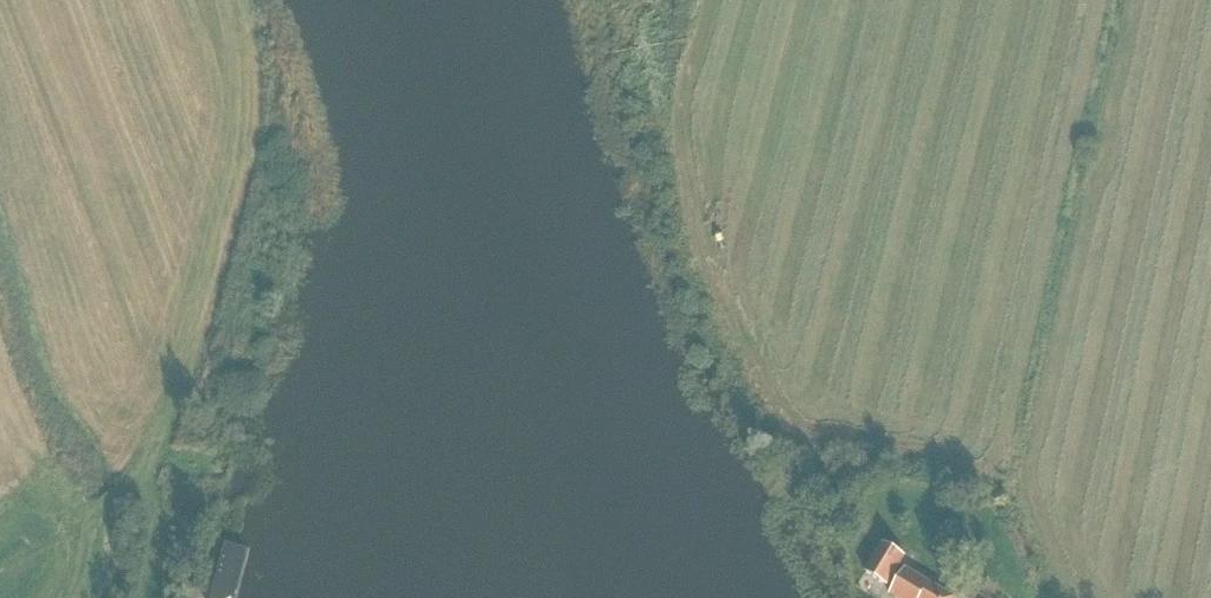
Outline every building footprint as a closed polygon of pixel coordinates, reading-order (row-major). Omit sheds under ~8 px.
[(223,542),(208,597),(235,597),(249,549),(223,542)] [(865,573),(888,587),(905,558),(882,544),(865,573)] [(905,570),(889,596),(892,597),(950,597),(905,570)]
